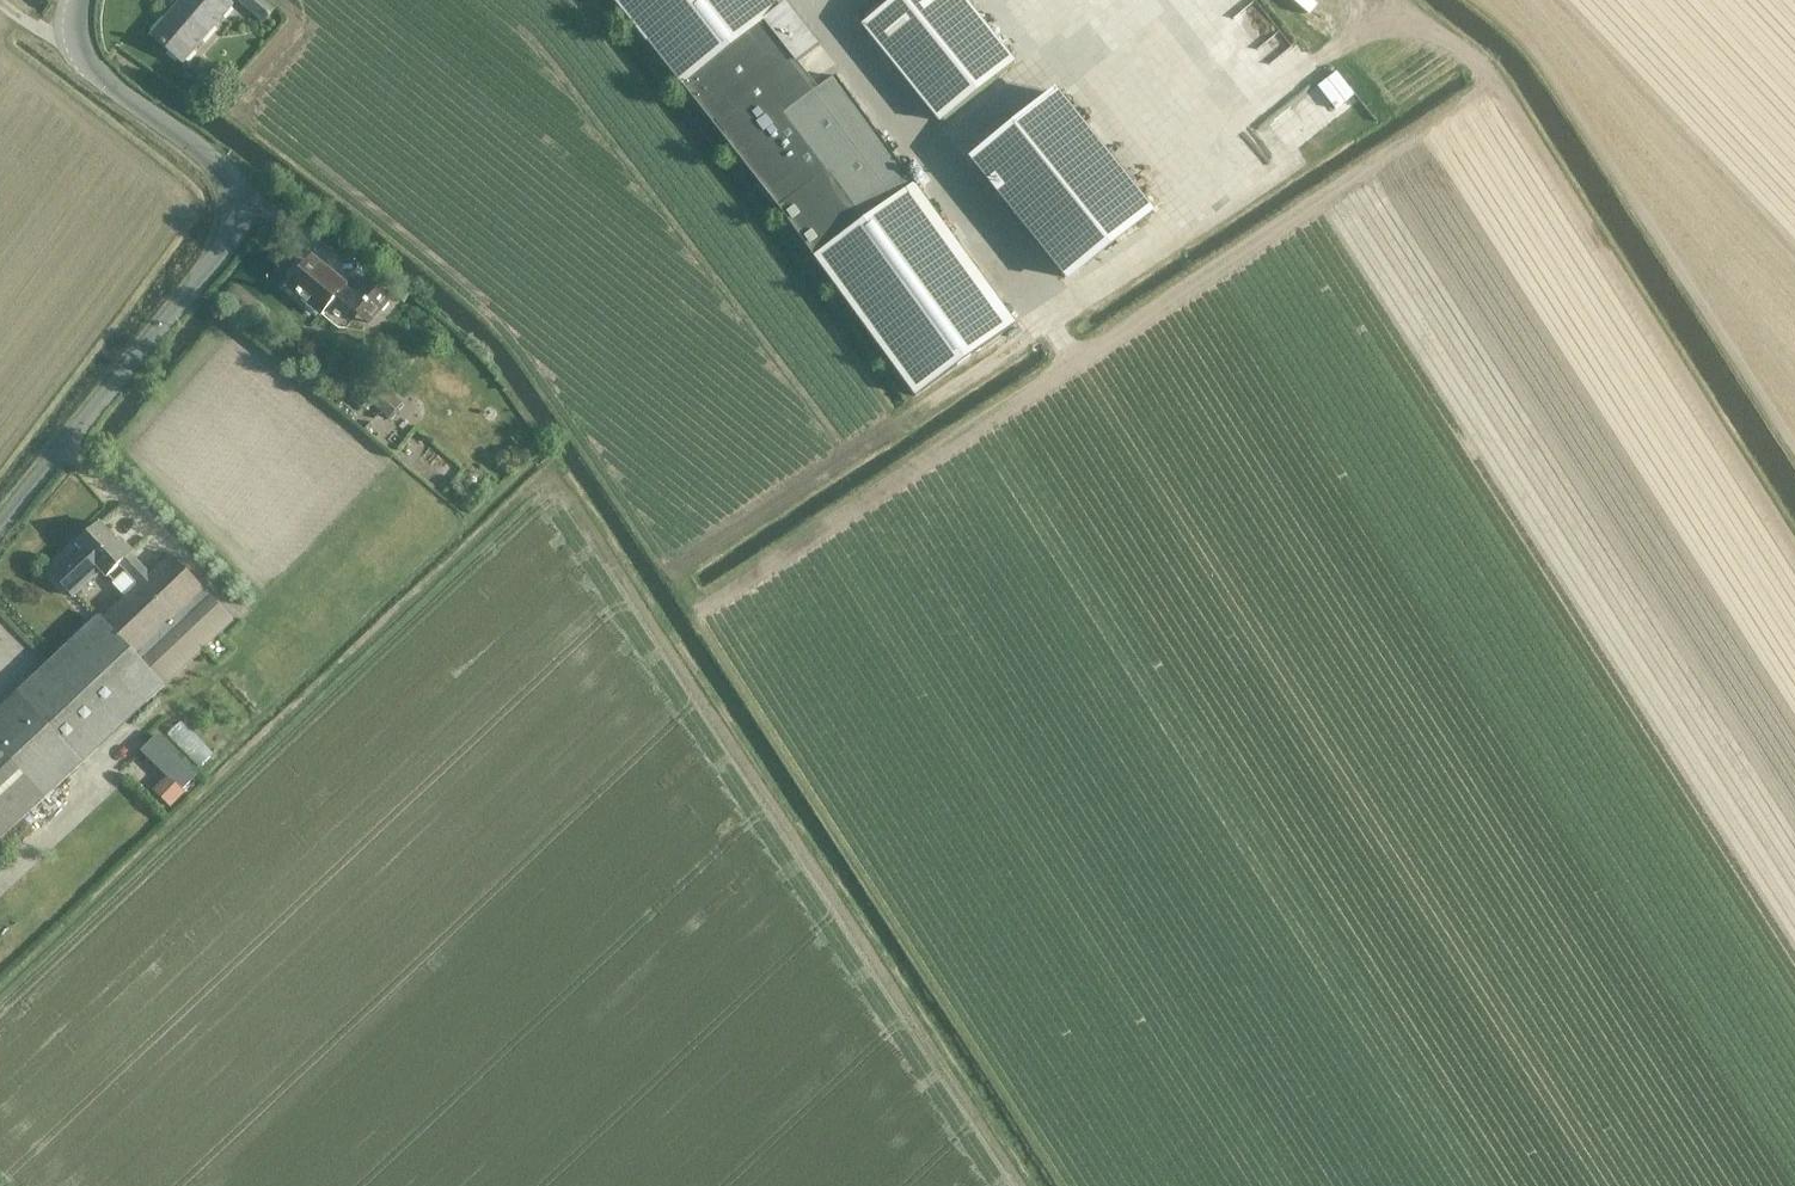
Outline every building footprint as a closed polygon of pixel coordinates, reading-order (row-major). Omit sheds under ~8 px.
[(183,64),(233,4),(228,0),(180,0),(150,35),(183,64)] [(275,9),(264,0),(238,0),(264,22),(275,9)] [(630,20),(678,81),(813,256),(915,397),(1016,323),(915,184),(914,185),(836,77),(818,90),(805,72),(797,63),(819,46),(786,4),(780,9),(773,0),(614,0),(630,20)] [(862,25),(921,99),(996,39),(964,0),(893,0),(862,25)] [(1347,98),(1355,91),(1337,69),(1329,75),(1347,98)] [(1058,94),(972,163),(1064,278),(1151,208),(1058,94)] [(336,297),(344,304),(370,324),(392,298),(366,277),(354,292),(311,257),(287,286),(321,315),(336,297)] [(361,407),(367,400),(388,419),(403,403),(381,384),(375,391),(356,375),(342,391),(361,407)] [(73,596),(100,570),(107,577),(121,564),(130,574),(140,565),(130,555),(134,552),(120,538),(116,540),(99,523),(77,544),(79,547),(51,573),(73,596)] [(13,696),(81,765),(165,686),(234,621),(171,554),(102,619),(99,616),(13,696)] [(13,696),(0,708),(0,840),(81,765),(13,696)] [(150,710),(200,763),(212,752),(162,699),(150,710)] [(182,790),(198,775),(157,734),(140,751),(165,775),(152,789),(170,807),(185,793),(182,790)]
